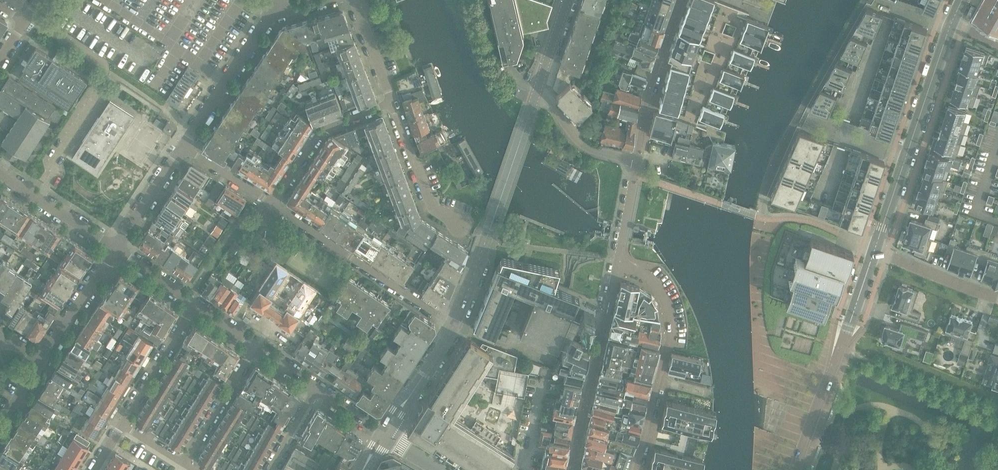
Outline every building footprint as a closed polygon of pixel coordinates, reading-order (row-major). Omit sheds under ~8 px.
[(553,5),(537,0),(488,0),(502,61),(514,58),(514,57),(516,56),(523,37),(522,34),(524,34),(524,33),(527,32),(531,31),(549,27),(547,21),(553,5)] [(581,4),(599,10),(603,0),(583,0),(581,4)] [(666,0),(653,0),(651,5),(671,12),(674,3),(666,0)] [(689,2),(711,10),(714,0),(690,0),(689,2)] [(935,12),(940,0),(927,0),(924,8),(935,12)] [(973,21),(997,34),(997,0),(984,0),(973,21)] [(686,12),(707,20),(711,10),(689,2),(686,12)] [(594,25),(599,10),(581,4),(576,19),(594,25)] [(651,5),(648,14),(667,21),(671,12),(651,5)] [(884,14),(868,9),(853,36),(862,40),(866,31),(876,35),(884,14)] [(340,11),(315,18),(319,34),(324,33),(347,26),(347,24),(348,24),(344,13),(340,11)] [(686,12),(682,23),(703,31),(707,20),(686,12)] [(667,21),(648,14),(645,22),(664,30),(667,21)] [(320,37),(319,34),(315,18),(289,26),(290,29),(300,36),(308,41),(308,40),(320,37)] [(764,36),(768,26),(747,18),(743,28),(764,36)] [(928,29),(895,18),(892,29),(902,32),(925,39),(928,29)] [(576,19),(571,33),(589,39),(594,25),(576,19)] [(643,22),(638,34),(659,43),(664,30),(645,22),(643,22)] [(699,41),(703,31),(682,23),(678,33),(699,41)] [(275,37),(297,51),(299,48),(294,44),(300,36),(290,29),(289,26),(283,28),(282,30),(280,30),(275,37)] [(324,33),(325,37),(331,36),(334,47),(335,47),(352,40),(351,35),(351,34),(350,31),(349,31),(347,26),(324,33)] [(739,38),(754,44),(760,47),(764,36),(743,28),(739,38)] [(656,54),(659,43),(638,34),(631,31),(628,38),(638,42),(636,46),(656,54)] [(902,32),(899,42),(921,49),(925,39),(902,32)] [(571,33),(566,48),(584,54),(589,39),(571,33)] [(678,33),(674,43),(695,51),(699,41),(678,33)] [(868,42),(862,40),(853,36),(841,56),(842,57),(843,54),(860,62),(868,42)] [(268,50),(284,60),(290,52),(295,55),(297,51),(275,37),(270,45),(271,46),(268,50)] [(751,54),(754,44),(739,38),(736,48),(733,47),(729,58),(744,63),(744,64),(750,66),(754,55),(751,54)] [(636,62),(651,68),(655,56),(615,39),(611,50),(630,57),(631,55),(638,58),(636,62)] [(335,47),(341,61),(359,54),(353,40),(352,40),(335,47)] [(921,49),(899,42),(896,51),(918,59),(921,49)] [(692,60),(695,51),(674,43),(668,60),(672,62),(670,66),(690,71),(693,60),(692,60)] [(963,58),(981,63),(986,65),(989,55),(984,53),(967,47),(963,58)] [(20,77),(69,109),(87,81),(58,62),(57,63),(52,60),(53,59),(36,48),(23,68),(24,69),(20,77)] [(579,69),(584,54),(566,48),(561,63),(573,67),(579,69)] [(259,62),(281,76),(289,64),(284,60),(268,50),(266,54),(264,54),(259,62)] [(918,59),(896,51),(892,61),(915,68),(918,59)] [(337,57),(322,60),(320,52),(316,53),(322,78),(331,76),(328,65),(338,63),(337,57)] [(359,54),(341,61),(346,76),(364,69),(359,54)] [(719,77),(734,83),(740,85),(744,74),(741,73),(744,64),(744,63),(729,58),(726,67),(723,66),(719,77)] [(960,68),(979,74),(980,74),(978,73),(981,63),(963,58),(960,68)] [(915,68),(892,61),(889,71),(912,78),(915,68)] [(252,75),(268,85),(270,86),(276,78),(279,80),(281,76),(259,62),(254,69),(255,71),(252,75)] [(444,95),(433,62),(421,66),(432,99),(444,95)] [(853,69),(838,63),(838,62),(822,89),(832,93),(835,84),(845,88),(853,69)] [(561,63),(559,69),(572,74),(573,67),(561,63)] [(188,66),(186,70),(166,99),(176,106),(198,73),(188,66)] [(668,77),(687,82),(690,71),(670,66),(668,77)] [(979,74),(960,68),(959,68),(961,69),(960,73),(958,73),(956,77),(959,78),(958,79),(976,85),(979,74)] [(364,69),(346,76),(352,90),(370,84),(364,69)] [(559,69),(557,75),(570,80),(572,74),(559,69)] [(631,81),(644,86),(647,79),(632,73),(632,74),(623,71),(619,82),(620,85),(628,88),(631,81)] [(912,78),(889,71),(886,80),(908,88),(912,78)] [(243,86),(265,100),(267,97),(262,93),(268,85),(252,75),(250,78),(248,79),(243,86)] [(557,75),(555,81),(567,85),(570,82),(570,80),(557,75)] [(47,119),(47,118),(49,118),(56,107),(10,76),(2,88),(3,89),(1,91),(0,92),(0,106),(18,118),(2,143),(9,148),(6,153),(16,160),(19,154),(26,159),(51,121),(47,119)] [(401,87),(416,82),(414,76),(399,81),(401,87)] [(322,82),(320,77),(298,85),(300,90),(322,82)] [(665,88),(684,93),(687,82),(668,77),(665,88)] [(731,92),(734,83),(719,77),(716,86),(713,86),(709,96),(724,102),(730,105),(734,94),(731,92)] [(955,89),(977,96),(973,94),(976,85),(958,79),(955,89)] [(908,88),(886,80),(883,90),(905,97),(908,88)] [(553,87),(558,93),(567,85),(555,81),(553,87)] [(556,95),(567,107),(581,93),(570,82),(567,85),(558,93),(556,95)] [(375,96),(370,84),(352,90),(357,106),(373,100),(375,96)] [(236,99),(252,109),(256,112),(262,104),(265,100),(243,86),(238,94),(239,95),(236,99)] [(628,104),(639,108),(641,96),(617,87),(615,94),(603,90),(601,99),(602,99),(601,106),(609,108),(612,100),(627,105),(628,104)] [(662,98),(681,103),(684,93),(665,88),(662,98)] [(838,96),(832,93),(822,89),(810,109),(829,116),(838,96)] [(977,96),(955,89),(951,100),(973,107),(977,96)] [(905,97),(883,90),(880,100),(902,107),(905,97)] [(335,93),(320,98),(327,117),(342,111),(335,93)] [(567,107),(578,118),(592,105),(581,93),(567,107)] [(409,120),(414,134),(425,131),(430,129),(425,113),(424,114),(421,104),(421,101),(429,99),(427,94),(420,96),(412,98),(412,97),(403,101),(409,120)] [(699,116),(720,124),(724,113),(721,111),(724,102),(709,96),(705,106),(703,105),(699,116)] [(327,117),(320,98),(305,104),(312,123),(327,117)] [(662,98),(659,109),(678,114),(681,103),(662,98)] [(227,110),(249,125),(251,121),(246,118),(252,109),(236,99),(234,103),(232,103),(227,110)] [(608,111),(637,120),(639,108),(628,104),(627,105),(612,100),(609,108),(608,111)] [(902,107),(880,100),(876,109),(899,117),(902,107)] [(110,101),(72,158),(97,174),(134,117),(110,101)] [(282,101),(278,108),(283,110),(286,104),(282,101)] [(968,124),(968,123),(964,122),(967,111),(949,105),(949,107),(946,106),(945,110),(947,111),(946,116),(968,124)] [(266,116),(270,119),(278,108),(274,106),(266,116)] [(876,109),(873,118),(873,119),(895,126),(899,117),(876,109)] [(220,123),(236,134),(241,125),(246,129),(249,125),(227,110),(222,118),(223,120),(220,123)] [(655,112),(649,134),(671,140),(677,118),(655,112)] [(289,120),(309,133),(314,124),(297,113),(294,118),(292,116),(289,120)] [(873,118),(863,115),(859,126),(892,137),(895,126),(873,119),(873,118)] [(968,124),(946,116),(942,126),(964,134),(968,124)] [(592,117),(584,124),(587,127),(595,119),(592,117)] [(358,138),(358,137),(368,134),(376,154),(394,147),(384,120),(380,118),(354,128),(358,138)] [(633,149),(637,122),(628,119),(626,127),(628,128),(628,130),(605,124),(601,141),(633,149)] [(289,125),(286,130),(303,141),(309,133),(289,120),(287,123),(289,125)] [(162,129),(172,136),(177,128),(168,121),(162,129)] [(211,135),(228,146),(233,149),(235,146),(230,142),(236,134),(220,123),(218,127),(216,128),(211,135)] [(266,138),(273,125),(268,123),(262,136),(266,138)] [(939,137),(961,144),(957,142),(960,133),(964,134),(942,126),(939,137)] [(334,136),(351,147),(361,153),(364,149),(357,144),(360,143),(358,137),(358,138),(354,128),(334,136)] [(303,141),(286,130),(283,134),(281,132),(278,136),(298,149),(303,141)] [(425,131),(414,134),(421,152),(442,142),(438,131),(427,136),(425,131)] [(834,143),(799,132),(795,142),(819,150),(830,154),(834,143)] [(225,162),(227,158),(222,154),(228,146),(211,135),(204,146),(204,147),(204,148),(204,149),(205,149),(225,162)] [(255,141),(267,147),(269,143),(258,136),(255,141)] [(275,147),(283,152),(292,158),(298,149),(278,136),(275,140),(278,142),(275,147)] [(329,138),(325,144),(345,157),(348,154),(345,152),(348,147),(333,136),(329,138)] [(485,173),(465,136),(455,141),(475,178),(485,173)] [(961,144),(939,137),(935,147),(958,155),(961,144)] [(689,145),(675,142),(672,157),(686,160),(689,145)] [(710,157),(708,164),(731,169),(736,146),(713,142),(713,143),(710,157)] [(819,150),(795,142),(791,151),(815,159),(819,150)] [(704,156),(710,157),(713,143),(706,146),(704,156)] [(320,152),(337,164),(340,159),(343,161),(345,157),(325,144),(320,152)] [(703,148),(689,145),(686,160),(700,163),(703,148)] [(394,147),(376,154),(387,182),(404,175),(394,147)] [(884,160),(851,149),(848,160),(858,163),(881,171),(884,160)] [(815,159),(791,151),(787,160),(811,169),(815,159)] [(245,174),(258,155),(254,153),(252,155),(247,152),(244,157),(236,169),(245,174)] [(277,162),(286,168),(292,158),(283,152),(277,162)] [(333,168),(337,164),(320,152),(314,161),(334,174),(336,170),(333,168)] [(359,152),(335,186),(341,190),(365,156),(359,152)] [(244,157),(239,153),(233,161),(231,165),(236,169),(244,157)] [(950,171),(954,160),(931,153),(930,157),(928,157),(926,163),(950,171)] [(254,180),(264,163),(260,160),(262,157),(258,155),(245,174),(254,180)] [(811,169),(787,160),(783,170),(807,178),(811,169)] [(334,174),(314,161),(308,171),(316,177),(317,175),(325,181),(329,176),(331,177),(334,174)] [(286,168),(277,162),(274,165),(275,166),(262,185),(269,189),(272,188),(286,168)] [(275,166),(274,165),(271,163),(269,166),(264,163),(254,180),(262,185),(275,166)] [(881,171),(858,163),(855,173),(877,180),(881,171)] [(950,171),(926,163),(927,164),(924,174),(948,182),(949,181),(942,179),(945,170),(950,171)] [(362,164),(343,194),(368,210),(370,206),(350,193),(367,167),(362,164)] [(203,188),(211,177),(194,166),(190,167),(184,176),(202,188),(203,188)] [(807,178),(783,170),(779,179),(803,187),(807,178)] [(307,171),(302,179),(311,185),(313,182),(316,184),(319,180),(316,178),(316,177),(308,171),(307,171)] [(877,180),(855,173),(852,182),(874,190),(877,180)] [(948,182),(924,174),(926,175),(924,179),(923,179),(921,183),(923,184),(945,192),(948,182)] [(404,175),(387,182),(398,211),(415,205),(404,175)] [(202,188),(184,176),(178,185),(193,195),(197,190),(199,191),(202,188)] [(311,185),(302,179),(289,200),(289,203),(296,207),(308,188),(308,189),(311,185)] [(803,187),(779,179),(775,189),(799,197),(799,196),(803,187)] [(874,190),(852,182),(848,192),(871,199),(874,190)] [(917,194),(942,202),(937,200),(940,191),(945,192),(923,184),(921,189),(919,188),(917,194)] [(193,195),(178,185),(172,194),(187,205),(193,195)] [(216,200),(226,207),(236,192),(226,186),(216,200)] [(296,207),(304,213),(315,197),(310,194),(312,191),(308,189),(308,188),(296,207)] [(799,196),(799,197),(775,189),(770,199),(817,214),(821,202),(810,199),(810,200),(799,196)] [(236,192),(226,207),(236,214),(246,199),(236,192)] [(871,199),(848,192),(845,202),(868,209),(871,199)] [(0,196),(0,217),(11,201),(1,194),(1,195),(0,196)] [(187,205),(172,194),(166,203),(191,221),(193,218),(191,217),(195,210),(187,205)] [(942,202),(917,194),(917,195),(919,195),(916,205),(938,213),(942,202)] [(340,195),(338,200),(347,204),(350,199),(340,195)] [(315,197),(304,213),(312,219),(325,199),(321,197),(319,200),(315,197)] [(325,199),(312,219),(320,224),(331,207),(327,205),(328,202),(325,199)] [(0,217),(0,221),(8,227),(21,207),(11,201),(0,217)] [(861,229),(864,219),(842,211),(832,207),(832,206),(821,202),(817,214),(861,229)] [(845,202),(842,211),(864,219),(868,209),(845,202)] [(160,212),(174,222),(179,226),(184,220),(189,223),(191,221),(166,203),(160,212)] [(446,257),(422,293),(441,306),(445,305),(466,254),(465,249),(421,220),(415,205),(398,211),(402,223),(403,222),(440,248),(438,251),(446,257)] [(331,207),(320,224),(345,241),(357,223),(332,206),(331,207)] [(21,207),(8,227),(18,233),(31,214),(21,207)] [(174,222),(160,212),(155,221),(170,231),(173,227),(172,227),(174,222)] [(31,214),(18,233),(28,240),(41,220),(31,214)] [(219,236),(228,221),(221,217),(213,233),(219,236)] [(380,229),(384,224),(375,218),(372,223),(380,229)] [(912,219),(908,231),(932,239),(930,238),(933,228),(937,230),(939,223),(926,218),(925,224),(912,219)] [(41,220),(28,240),(38,246),(51,226),(41,220)] [(997,236),(997,233),(997,225),(988,222),(985,233),(997,236)] [(382,239),(357,223),(345,241),(370,258),(382,239)] [(51,226),(38,246),(49,253),(61,233),(51,226)] [(391,228),(388,232),(413,249),(409,255),(417,260),(423,250),(391,228)] [(0,229),(0,237),(10,243),(13,238),(0,229)] [(845,275),(853,253),(811,238),(811,239),(797,234),(796,234),(786,230),(772,271),(772,297),(785,301),(823,314),(831,317),(832,317),(842,285),(839,284),(843,275),(845,275)] [(140,247),(146,251),(156,237),(148,231),(139,244),(140,247)] [(932,239),(908,231),(907,232),(906,232),(904,237),(906,237),(904,243),(917,248),(915,253),(928,257),(930,250),(929,250),(932,239)] [(56,245),(61,249),(66,253),(87,266),(92,257),(92,253),(63,234),(56,245)] [(163,263),(173,248),(168,245),(174,237),(170,234),(165,242),(155,257),(163,263)] [(155,257),(165,242),(156,237),(146,251),(155,257)] [(382,239),(370,258),(395,275),(407,256),(382,239)] [(959,272),(968,246),(966,250),(956,247),(958,241),(951,239),(947,252),(952,253),(948,266),(949,267),(948,269),(953,270),(954,268),(959,270),(959,272)] [(171,269),(181,254),(177,251),(182,243),(178,240),(173,248),(163,263),(171,269)] [(235,254),(241,246),(234,242),(229,250),(235,254)] [(959,272),(965,274),(965,272),(972,274),(976,261),(981,263),(986,250),(979,248),(978,249),(968,246),(959,272)] [(993,284),(997,270),(997,256),(992,254),(992,252),(986,250),(981,263),(986,265),(982,278),(983,278),(983,280),(987,281),(988,280),(993,282),(993,284)] [(239,259),(247,265),(252,257),(243,252),(239,259)] [(87,266),(66,253),(60,263),(80,276),(87,266)] [(179,274),(189,260),(181,254),(171,269),(179,274)] [(416,262),(407,256),(395,275),(403,280),(416,262)] [(32,266),(30,268),(38,273),(42,266),(27,257),(24,262),(32,266)] [(6,290),(17,272),(9,266),(10,264),(7,261),(3,259),(1,261),(0,260),(0,286),(6,290)] [(515,289),(535,297),(573,313),(579,299),(555,289),(560,271),(502,259),(499,265),(497,264),(491,279),(493,280),(512,288),(515,289)] [(189,278),(198,265),(189,260),(179,274),(186,279),(189,278)] [(80,276),(60,263),(53,273),(73,286),(80,276)] [(290,328),(291,327),(316,290),(277,264),(251,301),(263,309),(264,309),(279,319),(278,320),(290,328)] [(2,296),(9,301),(24,277),(17,272),(6,290),(2,296)] [(73,286),(53,273),(47,283),(67,296),(73,286)] [(133,296),(140,285),(123,273),(119,274),(113,282),(133,296)] [(210,274),(200,289),(203,291),(201,293),(210,298),(221,282),(210,274)] [(32,282),(24,277),(9,301),(10,302),(6,308),(12,312),(24,294),(32,282)] [(233,285),(234,283),(225,277),(219,286),(220,287),(211,300),(219,305),(233,285)] [(341,310),(359,284),(349,277),(338,293),(343,296),(336,306),(341,310)] [(488,291),(507,299),(510,300),(515,289),(512,288),(493,280),(488,291)] [(107,292),(127,306),(133,296),(113,282),(107,292)] [(67,296),(47,283),(40,293),(60,306),(67,296)] [(621,283),(618,297),(635,302),(639,287),(621,283)] [(358,307),(369,291),(359,284),(341,310),(347,313),(353,303),(358,307)] [(913,311),(919,291),(907,287),(907,286),(902,284),(902,286),(900,285),(893,306),(903,309),(901,316),(919,322),(922,314),(913,311)] [(240,290),(233,285),(219,305),(226,310),(235,296),(240,290)] [(640,287),(639,287),(635,302),(633,314),(655,300),(651,295),(640,287)] [(361,323),(379,297),(369,291),(358,307),(363,310),(356,320),(361,323)] [(510,300),(507,299),(488,291),(483,303),(505,312),(510,300)] [(100,303),(115,313),(120,316),(127,306),(107,292),(100,303)] [(142,318),(146,320),(160,299),(150,292),(139,310),(145,314),(142,318)] [(27,309),(22,306),(25,301),(22,300),(23,299),(25,299),(26,297),(26,295),(24,294),(12,312),(7,319),(16,325),(27,309)] [(243,302),(235,296),(226,310),(234,315),(243,302)] [(379,297),(361,323),(367,327),(373,317),(378,320),(389,304),(379,297)] [(582,341),(589,327),(579,322),(580,319),(572,316),(573,313),(535,297),(520,334),(558,350),(560,345),(566,347),(562,356),(571,359),(570,362),(586,368),(591,345),(582,341)] [(618,297),(614,312),(632,316),(633,314),(635,302),(618,297)] [(152,319),(158,322),(169,305),(160,299),(146,320),(149,323),(152,319)] [(658,306),(655,300),(633,314),(632,316),(635,317),(659,320),(659,319),(660,319),(660,318),(659,318),(657,306),(658,306)] [(100,303),(94,311),(110,322),(115,313),(100,303)] [(505,312),(483,303),(478,315),(497,323),(500,324),(505,312)] [(169,305),(158,322),(168,329),(178,314),(178,313),(178,312),(177,311),(169,305)] [(27,309),(16,325),(27,332),(41,312),(37,309),(34,314),(27,309)] [(41,312),(27,332),(36,338),(39,337),(56,313),(50,309),(46,315),(41,312)] [(411,325),(414,327),(429,337),(435,329),(434,325),(411,310),(404,320),(411,325)] [(94,311),(87,321),(103,332),(110,322),(94,311)] [(584,311),(580,319),(579,322),(589,327),(595,316),(584,311)] [(632,316),(614,312),(612,323),(639,330),(638,333),(637,342),(659,347),(661,335),(660,320),(659,320),(635,317),(632,316)] [(973,321),(952,314),(946,333),(965,340),(961,352),(970,355),(977,333),(970,330),(973,321)] [(500,324),(497,323),(478,315),(473,328),(477,330),(495,337),(500,324)] [(997,325),(997,317),(991,315),(989,322),(997,325)] [(87,321),(82,330),(97,340),(103,332),(87,321)] [(158,322),(148,338),(159,345),(168,329),(158,322)] [(639,330),(612,323),(609,335),(637,342),(638,333),(639,330)] [(924,340),(927,331),(901,323),(899,329),(888,326),(886,332),(884,331),(881,339),(905,347),(909,335),(924,340)] [(191,364),(200,350),(209,334),(197,325),(193,326),(176,355),(188,362),(191,364)] [(397,330),(423,348),(429,337),(414,327),(410,332),(400,325),(397,330)] [(97,340),(82,330),(76,339),(91,348),(92,349),(93,347),(97,349),(102,343),(97,340)] [(400,347),(401,347),(416,358),(423,348),(397,330),(393,336),(403,342),(400,347)] [(293,355),(301,361),(307,351),(315,340),(317,336),(309,331),(293,355)] [(207,360),(220,341),(209,334),(200,350),(206,354),(204,358),(207,360)] [(139,335),(133,345),(147,354),(153,344),(139,335)] [(113,347),(117,339),(113,337),(108,345),(113,347)] [(353,351),(359,343),(349,337),(344,345),(353,351)] [(638,345),(628,342),(608,338),(603,360),(623,364),(632,367),(635,356),(638,345)] [(76,339),(70,348),(84,357),(85,356),(92,361),(95,357),(88,353),(91,348),(76,339)] [(309,366),(321,346),(322,345),(315,340),(301,361),(309,366)] [(512,460),(512,459),(514,456),(496,444),(501,436),(476,419),(471,427),(454,416),(481,374),(497,377),(495,391),(503,393),(501,406),(514,408),(516,395),(524,397),(529,373),(515,370),(518,355),(483,342),(480,346),(471,340),(470,341),(466,347),(462,345),(455,357),(458,359),(450,372),(447,369),(439,381),(443,384),(435,396),(431,394),(423,406),(422,407),(425,408),(422,414),(419,412),(418,412),(419,413),(415,419),(408,429),(426,442),(433,447),(467,469),(506,469),(512,460)] [(214,358),(220,362),(230,347),(220,341),(207,360),(211,362),(214,358)] [(127,356),(141,364),(147,354),(133,345),(127,356)] [(657,361),(660,351),(660,350),(638,345),(635,356),(657,361)] [(309,366),(316,371),(323,360),(329,351),(321,346),(309,366)] [(384,351),(409,368),(416,358),(401,347),(397,352),(387,346),(384,351)] [(223,381),(226,377),(238,357),(237,353),(230,347),(220,362),(215,371),(213,375),(223,381)] [(70,348),(64,358),(78,367),(81,362),(89,367),(91,363),(84,358),(84,357),(70,348)] [(323,376),(328,369),(337,375),(341,369),(332,363),(337,356),(329,350),(329,351),(316,371),(323,376)] [(927,350),(924,360),(932,362),(935,352),(927,350)] [(387,367),(387,368),(403,378),(409,368),(384,351),(380,356),(390,363),(387,367)] [(127,356),(123,353),(121,357),(125,359),(120,366),(135,374),(141,364),(127,356)] [(672,353),(669,364),(698,371),(701,360),(672,353)] [(991,354),(988,362),(995,365),(989,384),(995,386),(994,388),(997,389),(997,356),(991,354)] [(188,362),(176,355),(171,362),(187,372),(189,368),(186,367),(188,362)] [(657,361),(635,356),(632,367),(634,367),(633,371),(632,370),(631,373),(633,373),(653,378),(657,361)] [(64,358),(58,367),(72,376),(73,375),(80,380),(83,376),(75,371),(78,367),(64,358)] [(634,367),(632,367),(623,364),(603,360),(602,367),(611,370),(612,368),(621,371),(631,373),(632,370),(633,371),(634,367)] [(171,362),(167,370),(179,377),(181,373),(185,375),(187,372),(171,362)] [(531,372),(539,374),(541,364),(533,362),(531,372)] [(584,376),(586,368),(570,362),(569,365),(560,362),(558,368),(584,376)] [(120,366),(114,375),(129,384),(135,374),(120,366)] [(403,378),(387,368),(384,373),(374,366),(371,371),(396,388),(403,378)] [(72,376),(58,367),(51,376),(66,385),(69,381),(76,385),(79,381),(71,377),(72,376)] [(631,373),(621,371),(612,368),(611,370),(602,367),(600,374),(625,379),(631,380),(633,373),(631,373)] [(255,369),(234,401),(249,411),(251,412),(261,397),(273,378),(258,368),(255,369)] [(582,386),(584,376),(558,368),(557,370),(566,373),(564,380),(582,386)] [(381,412),(389,398),(375,389),(371,395),(361,389),(365,381),(348,369),(345,372),(341,369),(337,375),(332,382),(355,397),(358,393),(360,394),(357,399),(377,413),(381,412)] [(179,377),(167,370),(162,377),(178,386),(180,383),(177,381),(179,377)] [(374,388),(375,389),(389,398),(396,388),(371,371),(367,376),(377,383),(374,388)] [(633,373),(631,380),(651,384),(653,378),(633,373)] [(622,390),(624,381),(625,379),(600,374),(598,385),(622,390)] [(108,386),(122,394),(129,384),(114,375),(108,386)] [(204,378),(202,381),(217,391),(222,383),(210,375),(207,380),(204,378)] [(45,386),(59,395),(60,394),(63,389),(68,393),(71,389),(66,385),(51,376),(45,386)] [(162,377),(158,384),(170,392),(172,388),(175,390),(178,386),(162,377)] [(264,404),(267,406),(281,384),(273,378),(261,397),(266,400),(264,404)] [(651,384),(631,380),(625,379),(624,381),(622,390),(625,390),(628,391),(648,395),(651,384)] [(203,386),(200,390),(213,398),(217,391),(202,381),(200,384),(203,386)] [(167,396),(170,392),(158,384),(153,392),(169,401),(171,398),(167,396)] [(279,408),(291,390),(281,384),(267,406),(271,409),(274,404),(279,408)] [(563,392),(580,396),(581,388),(565,384),(563,392)] [(628,391),(625,390),(622,390),(598,385),(596,391),(627,398),(628,391)] [(59,395),(45,386),(39,395),(59,408),(61,404),(56,400),(59,395)] [(122,394),(108,386),(102,395),(100,397),(115,407),(122,394)] [(195,392),(193,396),(208,405),(213,398),(200,390),(198,394),(195,392)] [(267,426),(265,430),(277,438),(299,399),(298,395),(291,390),(279,408),(275,416),(279,419),(276,424),(275,426),(266,420),(264,424),(267,426)] [(647,402),(627,398),(596,391),(595,398),(623,404),(630,406),(645,409),(647,402)] [(647,402),(648,395),(628,391),(627,398),(647,402)] [(153,392),(148,399),(161,407),(163,403),(166,405),(169,401),(153,392)] [(563,392),(561,400),(562,400),(578,404),(580,396),(563,392)] [(59,408),(39,395),(33,404),(49,414),(52,409),(57,412),(59,408)] [(115,407),(100,397),(96,395),(93,398),(98,402),(94,408),(108,417),(115,407)] [(194,401),(191,405),(203,413),(208,405),(193,396),(190,399),(194,401)] [(558,416),(574,420),(576,412),(565,409),(561,405),(562,400),(561,400),(556,398),(552,414),(558,416)] [(630,406),(623,404),(595,398),(593,405),(623,412),(629,413),(630,406)] [(158,411),(161,407),(148,399),(144,407),(159,416),(161,413),(158,411)] [(576,412),(578,404),(562,400),(561,405),(565,409),(576,412)] [(247,414),(249,411),(234,401),(230,409),(242,416),(244,412),(247,414)] [(716,413),(667,401),(661,422),(711,434),(716,413)] [(49,414),(33,404),(27,413),(48,426),(50,422),(46,420),(49,414)] [(186,407),(183,411),(199,420),(203,413),(191,405),(189,409),(186,407)] [(618,428),(619,428),(621,421),(622,422),(622,419),(623,412),(593,405),(591,414),(609,418),(607,425),(618,428)] [(622,419),(642,424),(645,409),(630,406),(629,413),(623,412),(622,419)] [(144,407),(139,414),(152,422),(154,418),(157,420),(159,416),(144,407)] [(94,408),(88,418),(102,427),(108,417),(94,408)] [(239,421),(242,416),(230,409),(225,416),(240,426),(242,422),(239,421)] [(185,416),(182,420),(194,428),(199,420),(183,411),(181,414),(185,416)] [(311,444),(315,436),(327,416),(319,411),(316,412),(301,438),(311,444)] [(48,426),(27,413),(21,422),(37,432),(41,427),(45,430),(48,426)] [(149,426),(152,422),(139,414),(137,418),(138,419),(136,423),(150,431),(152,428),(149,426)] [(609,418),(591,414),(590,421),(607,425),(609,418)] [(225,416),(220,424),(233,431),(235,427),(238,429),(240,426),(225,416)] [(337,423),(327,416),(315,436),(326,442),(326,441),(337,423)] [(541,426),(540,430),(542,430),(547,431),(546,434),(548,435),(548,433),(550,434),(550,432),(571,437),(574,420),(558,416),(554,429),(541,426)] [(96,438),(102,427),(88,418),(82,429),(96,438)] [(619,428),(640,433),(642,424),(622,419),(622,422),(621,421),(619,428)] [(176,422),(174,426),(190,435),(194,428),(182,420),(180,424),(176,422)] [(618,428),(607,425),(590,421),(588,429),(588,431),(615,438),(615,436),(616,432),(618,428)] [(37,432),(21,422),(15,431),(36,444),(42,435),(37,432)] [(346,430),(337,423),(326,441),(337,447),(346,430)] [(230,435),(233,431),(220,424),(216,431),(231,440),(233,437),(230,435)] [(175,431),(173,435),(185,442),(190,435),(174,426),(172,429),(175,431)] [(63,443),(70,431),(66,428),(59,440),(63,443)] [(618,428),(616,432),(615,436),(637,442),(640,433),(619,428),(618,428)] [(272,445),(277,438),(265,430),(262,434),(259,432),(257,436),(272,445)] [(360,439),(346,430),(337,447),(336,448),(343,452),(339,459),(349,465),(361,443),(360,439)] [(539,443),(549,445),(548,450),(552,450),(568,453),(570,445),(552,441),(553,436),(550,434),(548,433),(548,435),(546,434),(547,431),(542,430),(539,443)] [(36,444),(15,431),(9,440),(31,453),(34,448),(34,447),(36,444)] [(216,431),(211,439),(223,446),(226,442),(229,444),(231,440),(216,431)] [(611,443),(610,446),(621,449),(633,453),(637,444),(615,438),(588,431),(585,441),(587,442),(608,448),(609,443),(611,443)] [(552,441),(570,445),(571,437),(550,432),(550,434),(553,436),(552,441)] [(183,447),(185,442),(173,435),(170,439),(167,437),(165,441),(179,449),(181,446),(183,447)] [(258,441),(256,445),(268,453),(272,445),(257,436),(255,439),(258,441)] [(74,438),(68,447),(83,457),(89,447),(74,438)] [(221,450),(223,446),(211,439),(207,446),(222,455),(224,452),(221,450)] [(31,453),(9,440),(4,448),(24,461),(27,458),(31,453)] [(618,451),(608,448),(587,442),(585,452),(603,457),(614,462),(618,451)] [(251,447),(249,451),(264,460),(268,453),(256,445),(254,449),(251,447)] [(207,446),(202,453),(214,461),(217,457),(220,458),(222,455),(207,446)] [(68,447),(62,457),(78,466),(83,457),(68,447)] [(0,454),(0,460),(13,468),(12,469),(13,469),(18,469),(24,461),(4,448),(0,454)] [(285,464),(295,469),(346,469),(349,465),(339,459),(324,451),(318,461),(295,448),(285,464)] [(705,461),(655,448),(650,469),(702,469),(705,461)] [(546,449),(544,456),(547,458),(547,460),(566,464),(568,453),(552,450),(548,450),(546,449)] [(621,449),(616,463),(628,469),(633,453),(621,449)] [(250,456),(247,460),(259,468),(264,460),(249,451),(247,454),(250,456)] [(614,462),(603,457),(585,452),(582,464),(604,469),(628,469),(616,463),(614,462)] [(110,463),(122,469),(126,469),(131,462),(116,453),(110,463)] [(214,461),(202,453),(199,457),(201,458),(199,462),(212,469),(213,469),(215,467),(212,465),(214,461)] [(544,456),(541,469),(544,469),(565,469),(566,464),(547,460),(547,458),(544,456)] [(57,466),(63,469),(75,469),(78,466),(62,457),(57,466)] [(240,466),(246,469),(258,469),(259,468),(247,460),(245,464),(242,462),(240,466)] [(393,461),(383,464),(379,469),(410,469),(393,461)]
